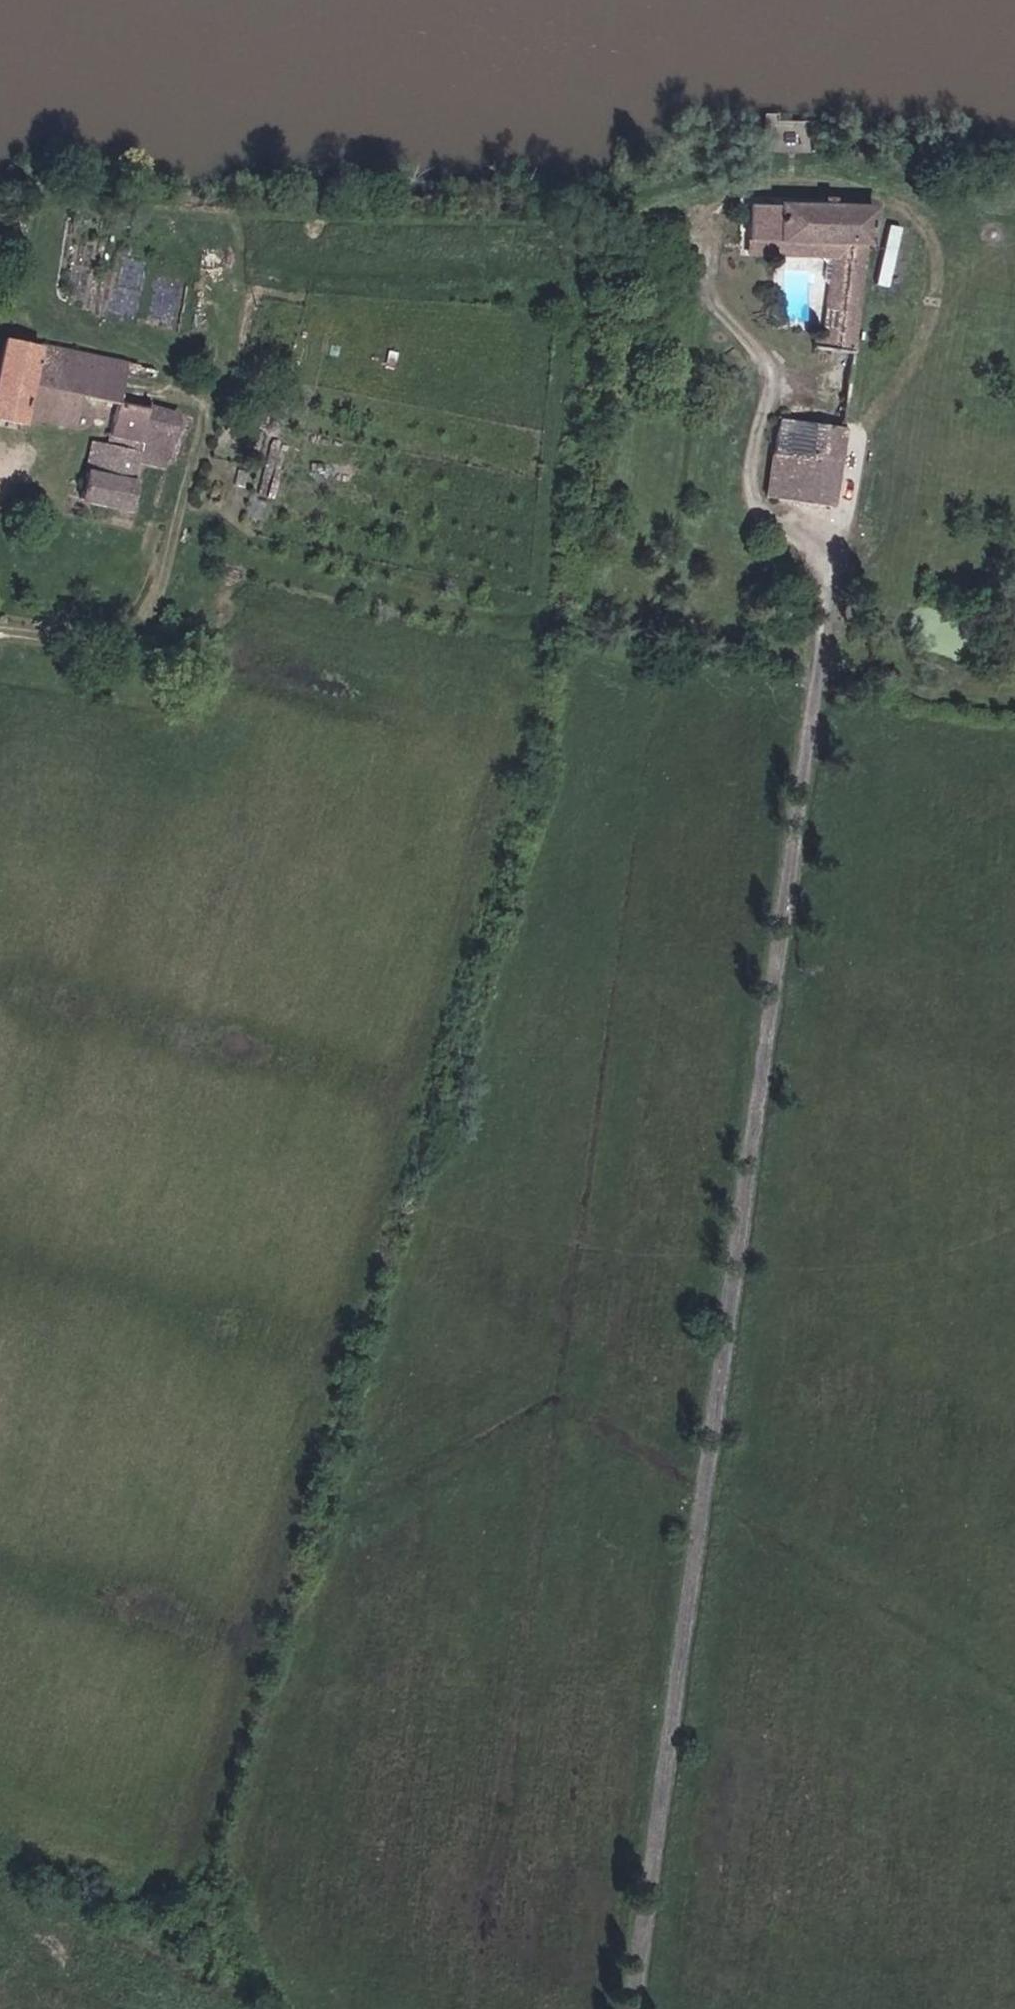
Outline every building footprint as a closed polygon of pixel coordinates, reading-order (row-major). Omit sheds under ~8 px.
[(851,344),(869,202),(746,192),(742,228),(829,237),(828,251),(821,318),(808,317),(805,340),(851,344)] [(884,255),(901,256),(903,225),(886,224),(884,255)] [(829,237),(742,228),(740,244),(828,251),(829,237)] [(0,316),(0,399),(19,403),(21,394),(27,366),(54,369),(61,330),(0,316)] [(27,366),(21,394),(48,400),(54,369),(27,366)] [(768,487),(831,497),(841,415),(777,406),(768,487)] [(120,472),(125,443),(128,424),(116,422),(113,432),(83,427),(72,484),(124,494),(128,473),(120,472)] [(125,443),(169,451),(175,432),(128,424),(125,443)]
